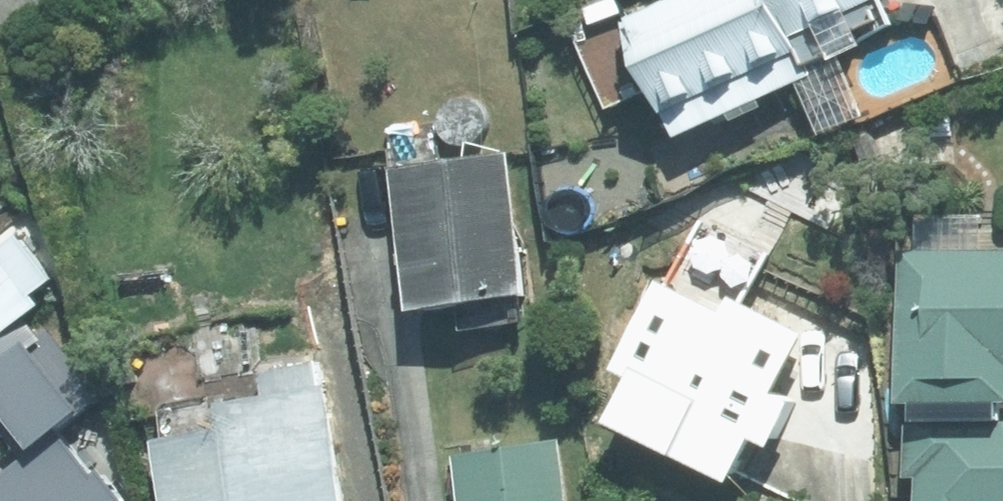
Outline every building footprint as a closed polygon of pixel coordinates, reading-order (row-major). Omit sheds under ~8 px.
[(627,6),(632,19),(605,32),(627,81),(654,69),(681,125),(807,70),(794,43),(801,40),(795,25),(822,12),(825,18),(855,6),(852,0),(640,0),(627,6)] [(396,160),(415,292),(526,276),(507,144),(396,160)] [(918,245),(901,245),(903,388),(1002,387),(1002,245),(981,245),(980,211),(918,213),(918,245)] [(42,290),(36,284),(54,269),(19,226),(0,241),(0,324),(42,290)] [(616,402),(733,464),(755,420),(772,429),(794,388),(760,369),(782,328),(735,304),(722,275),(682,254),(671,274),(663,270),(618,353),(636,363),(616,402)] [(320,351),(301,355),(291,300),(248,308),(263,385),(221,394),(226,419),(158,431),(171,500),(349,500),(320,351)] [(0,463),(0,465),(71,487),(93,412),(22,390),(0,463)] [(1002,420),(908,419),(908,468),(921,467),(921,500),(1002,500),(1002,415),(1002,420)] [(466,500),(570,500),(559,434),(458,451),(466,500)]
